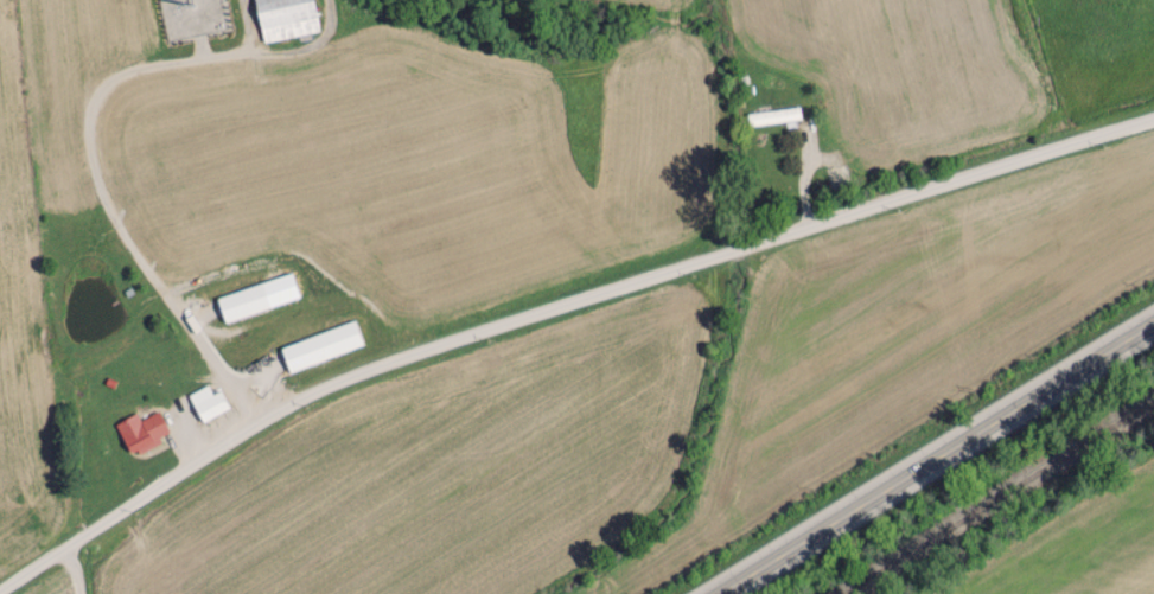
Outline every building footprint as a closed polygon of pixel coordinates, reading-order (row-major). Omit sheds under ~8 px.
[(312,0),(253,0),(261,42),(318,31),(312,0)] [(749,126),(800,118),(798,105),(747,114),(749,126)] [(223,321),(269,307),(261,283),(215,297),(223,321)] [(363,345),(354,320),(279,346),(287,371),(363,345)] [(210,394),(207,386),(188,392),(198,421),(228,410),(221,390),(210,394)] [(135,413),(114,422),(129,456),(160,441),(158,436),(167,432),(157,411),(138,420),(135,413)]
